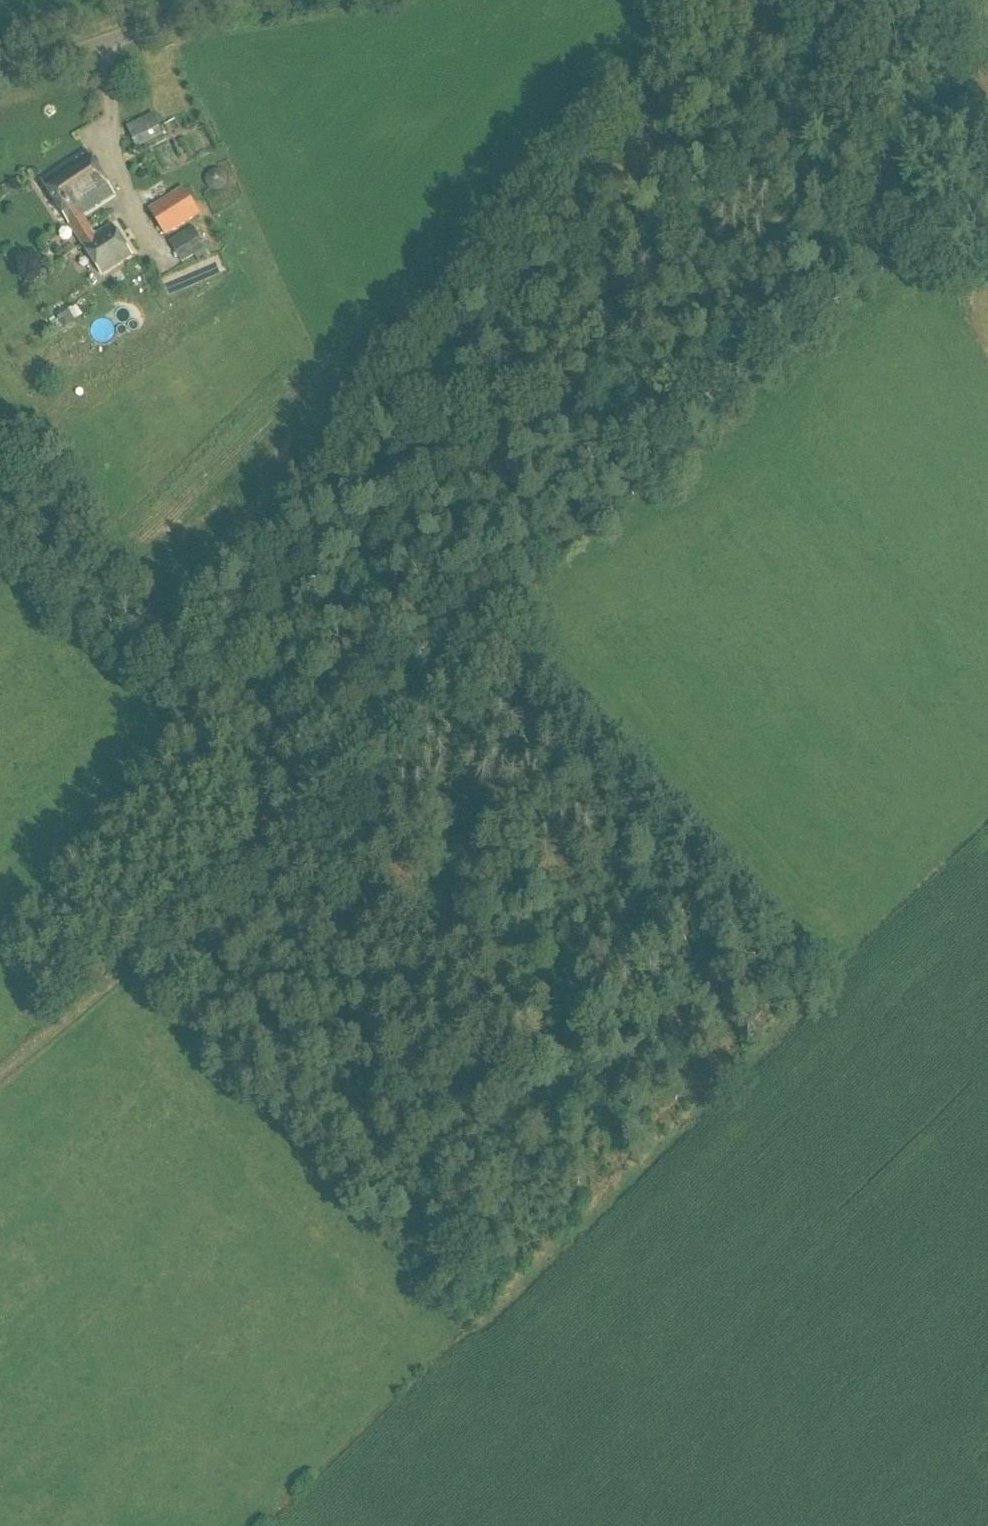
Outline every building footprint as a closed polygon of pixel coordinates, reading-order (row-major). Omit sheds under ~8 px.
[(137,149),(164,137),(153,114),(126,126),(137,149)] [(96,235),(84,215),(116,195),(87,150),(41,179),(102,274),(133,255),(113,224),(96,235)] [(216,190),(217,190),(218,190),(219,190),(220,190),(221,190),(222,189),(223,189),(223,188),(224,188),(225,187),(225,186),(226,186),(226,185),(227,185),(227,184),(227,183),(228,183),(228,182),(228,181),(228,180),(228,179),(228,178),(228,177),(228,176),(227,176),(227,175),(227,174),(226,174),(226,173),(225,172),(224,171),(223,171),(223,170),(222,170),(221,169),(220,169),(219,169),(218,169),(217,168),(216,168),(216,169),(215,169),(214,169),(213,169),(212,170),(211,170),(211,171),(210,171),(209,172),(208,173),(208,174),(207,174),(207,175),(207,176),(206,176),(206,177),(206,178),(206,179),(206,180),(206,181),(206,182),(206,183),(207,183),(207,184),(207,185),(208,185),(208,186),(209,186),(209,187),(210,188),(211,188),(211,189),(212,189),(213,190),(214,190),(215,190),(216,190)] [(166,236),(200,215),(183,188),(149,210),(166,236)] [(193,267),(216,252),(207,238),(184,254),(193,267)] [(65,329),(76,321),(69,311),(58,318),(65,329)]
